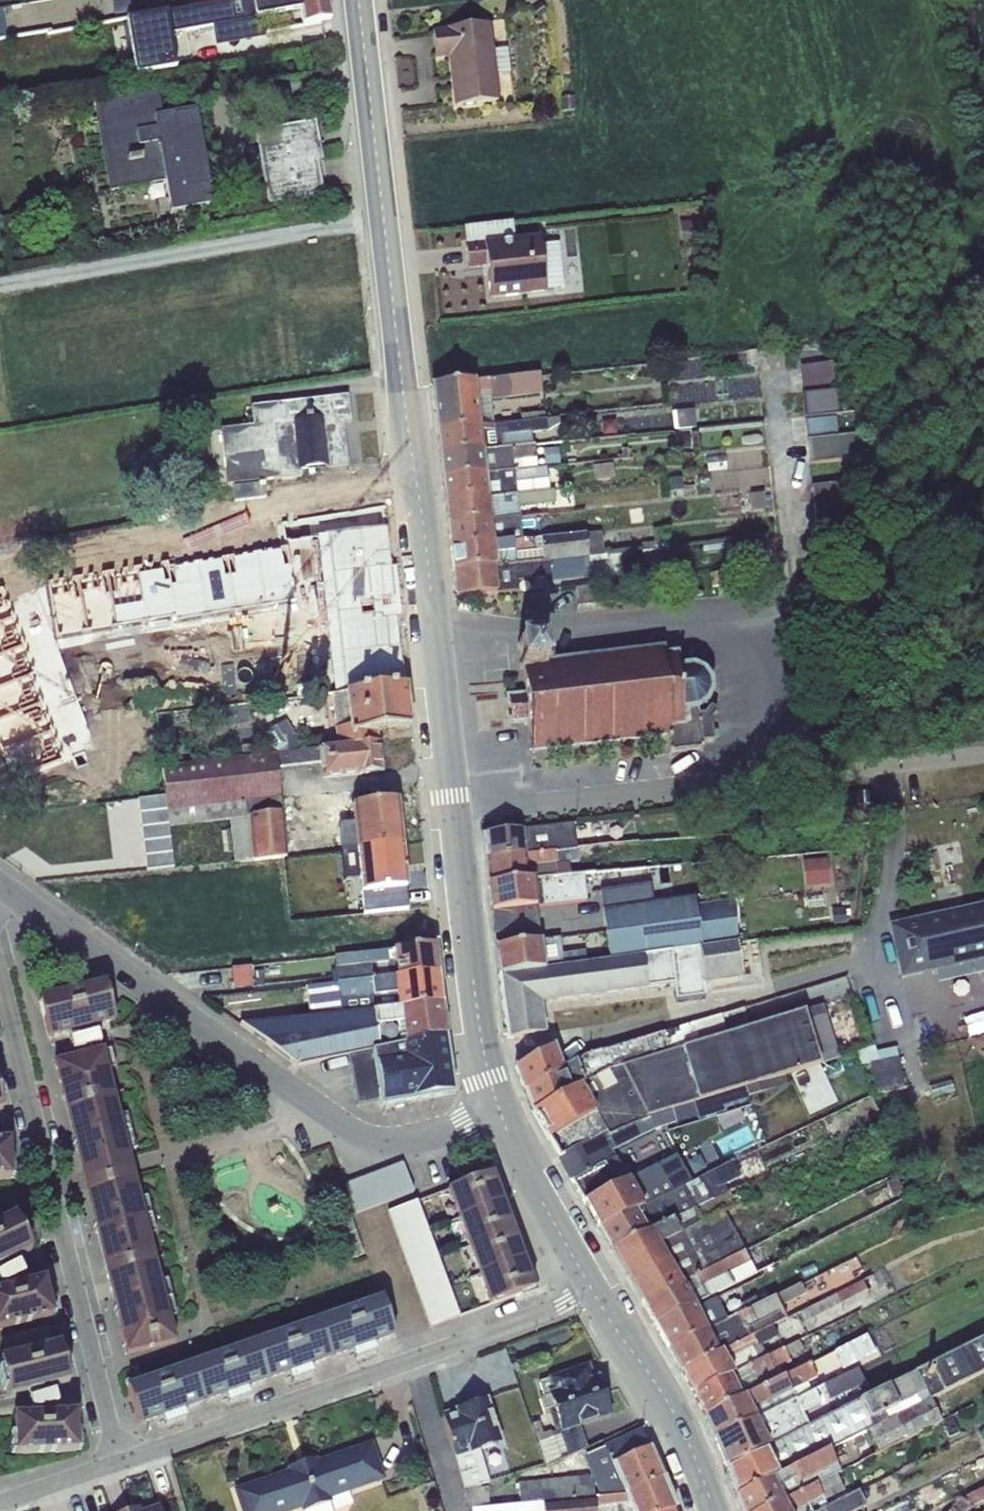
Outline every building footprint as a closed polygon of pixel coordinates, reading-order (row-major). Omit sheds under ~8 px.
[(114,15),(130,13),(128,0),(112,0),(114,15)] [(126,16),(136,75),(177,68),(171,35),(213,28),(217,47),(266,39),(263,21),(302,14),(304,26),(321,23),(317,0),(224,0),(126,16)] [(330,21),(328,0),(317,0),(321,23),(330,21)] [(491,25),(432,32),(435,58),(450,56),(456,105),(499,99),(497,75),(510,74),(507,49),(494,50),(491,25)] [(158,91),(93,104),(109,193),(165,182),(168,198),(157,200),(159,215),(212,206),(208,186),(210,186),(197,110),(196,111),(195,109),(162,115),(158,91)] [(315,121),(255,131),(268,205),(323,195),(314,143),(319,142),(315,121)] [(699,220),(680,222),(682,245),(701,243),(699,220)] [(513,222),(465,227),(467,246),(465,246),(468,269),(486,267),(490,298),(546,292),(546,291),(564,288),(559,243),(542,245),(541,237),(515,240),(513,222)] [(833,363),(800,367),(802,392),(836,389),(833,363)] [(539,373),(432,385),(437,433),(495,426),(491,399),(507,397),(542,395),(539,373)] [(836,389),(802,392),(804,417),(834,414),(838,414),(836,389)] [(347,395),(250,406),(252,425),(209,430),(215,486),(302,477),(301,470),(348,466),(343,424),(350,423),(347,395)] [(537,409),(519,411),(521,424),(544,421),(544,413),(537,413),(537,409)] [(671,412),(673,430),(696,428),(694,410),(671,412)] [(834,414),(804,417),(807,440),(836,437),(834,414)] [(495,426),(437,433),(440,456),(532,446),(530,433),(548,432),(560,425),(559,419),(544,421),(521,424),(495,426)] [(836,437),(807,440),(809,463),(866,457),(865,451),(885,449),(884,431),(836,437)] [(535,446),(532,446),(440,456),(442,479),(537,469),(535,446)] [(560,448),(542,450),(543,466),(561,465),(560,448)] [(725,456),(707,458),(708,472),(726,470),(725,456)] [(612,464),(592,466),(594,479),(613,477),(612,464)] [(546,468),(537,469),(442,479),(445,503),(517,495),(549,492),(546,468)] [(857,483),(811,485),(813,502),(850,499),(858,498),(857,483)] [(549,492),(517,495),(518,507),(555,503),(555,491),(549,492)] [(518,507),(517,495),(445,503),(447,526),(519,518),(518,507)] [(850,499),(813,502),(816,533),(852,529),(850,499)] [(236,596),(239,625),(292,620),(291,605),(312,604),(305,510),(261,513),(262,519),(197,524),(203,598),(236,596)] [(330,574),(357,572),(355,539),(308,541),(307,510),(306,510),(309,559),(329,558),(330,574)] [(522,540),(519,518),(447,526),(450,548),(522,540)] [(373,571),(373,568),(390,568),(392,520),(360,519),(358,571),(373,571)] [(156,524),(101,531),(116,642),(171,634),(156,524)] [(662,529),(653,529),(654,542),(641,543),(641,552),(664,549),(662,529)] [(601,531),(522,540),(450,548),(453,572),(603,556),(604,556),(601,531)] [(603,557),(603,556),(453,572),(455,598),(518,591),(517,581),(549,578),(549,581),(589,577),(587,564),(606,561),(606,557),(603,557)] [(376,585),(395,585),(395,570),(376,570),(376,585)] [(729,586),(728,573),(711,575),(712,587),(729,586)] [(610,585),(575,588),(576,590),(577,589),(578,605),(577,605),(577,606),(612,603),(612,601),(611,601),(609,586),(610,586),(610,585)] [(400,652),(398,586),(353,588),(355,654),(400,652)] [(479,606),(459,603),(458,610),(478,613),(479,606)] [(522,669),(525,696),(508,698),(509,709),(511,723),(527,721),(532,750),(667,735),(666,738),(667,738),(669,754),(670,754),(670,752),(700,749),(700,750),(702,750),(701,742),(712,741),(710,719),(715,712),(705,704),(705,703),(703,702),(706,695),(709,695),(709,693),(707,692),(706,684),(708,683),(708,681),(705,682),(701,676),(702,674),(701,673),(699,674),(692,671),(692,669),(690,668),(690,671),(678,672),(678,669),(676,669),(674,654),(672,655),(672,658),(662,659),(661,653),(664,653),(664,651),(660,651),(660,649),(658,649),(658,652),(548,664),(548,662),(548,661),(549,660),(550,659),(550,658),(550,657),(549,655),(549,653),(547,652),(546,652),(544,651),(543,651),(542,647),(544,646),(543,640),(538,641),(537,643),(524,644),(523,643),(517,643),(518,649),(520,650),(520,663),(520,664),(520,669),(522,669)] [(409,728),(405,686),(331,694),(336,748),(378,743),(377,731),(409,728)] [(297,736),(274,739),(276,754),(299,752),(297,736)] [(381,772),(378,743),(336,748),(299,752),(276,754),(162,766),(166,810),(281,797),(277,768),(319,763),(320,778),(381,772)] [(164,796),(139,799),(147,871),(172,868),(164,796)] [(282,812),(281,797),(166,810),(168,828),(230,821),(229,818),(282,812)] [(396,800),(351,805),(356,848),(401,844),(396,800)] [(287,856),(282,812),(229,818),(230,821),(230,829),(232,853),(233,861),(287,856)] [(482,834),(485,859),(577,848),(574,824),(482,834)] [(232,853),(230,829),(225,830),(226,831),(221,832),(224,854),(232,853)] [(341,850),(343,879),(359,877),(363,914),(408,909),(401,844),(356,848),(341,850)] [(485,859),(488,884),(570,876),(569,863),(579,862),(579,858),(601,856),(600,846),(577,848),(485,859)] [(829,858),(803,861),(806,886),(831,884),(829,858)] [(488,884),(491,911),(536,906),(586,900),(583,875),(570,876),(488,884)] [(600,890),(603,910),(653,903),(651,883),(600,890)] [(603,910),(610,960),(738,941),(732,902),(695,907),(694,897),(653,903),(603,910)] [(888,925),(900,981),(983,962),(983,904),(888,925)] [(491,911),(494,932),(538,927),(536,906),(491,911)] [(538,927),(494,932),(495,946),(494,946),(498,974),(586,963),(584,951),(562,954),(560,937),(539,940),(538,927)] [(586,963),(498,974),(506,1038),(547,1033),(543,1003),(674,987),(676,999),(705,996),(704,985),(743,980),(738,941),(610,960),(586,963)] [(338,984),(437,973),(434,946),(335,959),(338,984)] [(251,968),(232,970),(234,991),(254,989),(251,968)] [(309,1017),(441,1003),(437,973),(338,984),(305,987),(309,1017)] [(106,984),(39,1001),(48,1037),(68,1032),(96,1025),(115,1020),(106,984)] [(347,1055),(445,1035),(441,1003),(309,1017),(239,1024),(295,1066),(296,1065),(296,1066),(347,1055)] [(531,1112),(558,1159),(606,1133),(608,1137),(647,1117),(672,1109),(693,1104),(785,1077),(839,1061),(822,1005),(726,1034),(608,1071),(531,1112)] [(523,1091),(531,1112),(608,1071),(726,1034),(720,1016),(581,1059),(564,1068),(523,1091)] [(96,1025),(68,1032),(74,1056),(102,1050),(96,1025)] [(445,1035),(347,1055),(357,1105),(394,1098),(395,1106),(403,1104),(403,1103),(454,1095),(452,1084),(445,1035)] [(515,1067),(523,1091),(564,1068),(556,1044),(515,1067)] [(875,1048),(856,1051),(859,1066),(869,1064),(875,1093),(904,1088),(897,1049),(876,1053),(875,1048)] [(74,1056),(54,1061),(63,1096),(68,1094),(70,1103),(113,1092),(103,1049),(102,1050),(74,1056)] [(787,1085),(785,1077),(693,1104),(697,1121),(725,1113),(723,1106),(748,1099),(748,1097),(787,1085)] [(124,1134),(113,1092),(70,1103),(64,1105),(73,1143),(74,1146),(124,1134)] [(583,1202),(598,1228),(691,1183),(677,1156),(628,1181),(627,1180),(634,1176),(628,1166),(621,1169),(612,1151),(653,1130),(675,1124),(672,1109),(647,1117),(608,1137),(606,1133),(558,1159),(583,1202)] [(129,1154),(124,1134),(74,1146),(75,1149),(82,1178),(84,1187),(134,1175),(132,1166),(129,1154)] [(10,1179),(9,1142),(0,1143),(0,1180),(10,1179)] [(598,1228),(611,1250),(728,1193),(724,1186),(740,1178),(732,1162),(691,1183),(598,1228)] [(403,1164),(344,1185),(355,1214),(413,1192),(403,1164)] [(492,1174),(447,1190),(458,1220),(502,1203),(492,1174)] [(144,1217),(134,1175),(84,1187),(95,1229),(144,1217)] [(611,1250),(641,1302),(744,1250),(722,1212),(753,1197),(746,1184),(728,1193),(611,1250)] [(416,1201),(388,1212),(430,1327),(458,1316),(416,1201)] [(513,1231),(502,1203),(458,1220),(467,1248),(513,1231)] [(15,1216),(0,1223),(0,1265),(11,1260),(31,1251),(15,1216)] [(154,1258),(144,1217),(95,1229),(104,1270),(154,1258)] [(523,1259),(513,1231),(467,1248),(478,1276),(523,1259)] [(641,1302),(654,1324),(713,1295),(756,1274),(744,1250),(641,1302)] [(165,1299),(154,1258),(104,1270),(115,1312),(165,1299)] [(534,1288),(523,1259),(478,1276),(489,1305),(534,1288)] [(1,1291),(25,1285),(11,1260),(0,1265),(0,1288),(1,1291)] [(43,1280),(25,1285),(1,1291),(0,1291),(0,1329),(52,1316),(43,1280)] [(862,1281),(799,1313),(804,1323),(867,1291),(862,1281)] [(680,1371),(680,1372),(772,1327),(786,1319),(780,1308),(805,1295),(800,1283),(726,1321),(668,1350),(669,1351),(670,1351),(674,1358),(675,1357),(681,1369),(680,1369),(680,1371)] [(654,1324),(668,1350),(726,1321),(713,1295),(654,1324)] [(175,1341),(165,1299),(115,1312),(116,1315),(117,1314),(126,1353),(175,1341)] [(382,1300),(318,1322),(331,1357),(350,1350),(373,1342),(395,1335),(382,1300)] [(318,1322),(255,1344),(267,1379),(287,1372),(310,1364),(331,1357),(318,1322)] [(680,1372),(693,1394),(765,1356),(760,1346),(777,1337),(772,1327),(680,1372)] [(50,1328),(0,1340),(3,1351),(53,1338),(50,1328)] [(866,1335),(834,1352),(844,1370),(876,1354),(866,1335)] [(693,1394),(704,1416),(784,1375),(780,1368),(790,1362),(788,1357),(803,1349),(798,1339),(765,1356),(693,1394)] [(736,1496),(829,1450),(864,1432),(932,1399),(983,1373),(983,1342),(983,1339),(808,1426),(725,1467),(736,1496)] [(373,1342),(350,1350),(354,1360),(377,1352),(373,1342)] [(255,1344),(191,1366),(204,1401),(224,1394),(246,1386),(267,1379),(255,1344)] [(26,1393),(48,1388),(69,1383),(59,1345),(0,1360),(0,1364),(8,1397),(26,1393)] [(704,1416),(714,1439),(810,1391),(806,1383),(817,1377),(810,1362),(784,1375),(704,1416)] [(314,1375),(310,1364),(287,1372),(291,1383),(314,1375)] [(588,1365),(539,1382),(544,1397),(538,1398),(544,1415),(548,1414),(555,1432),(551,1434),(551,1431),(543,1434),(539,1422),(531,1425),(546,1467),(587,1448),(579,1424),(610,1414),(603,1391),(597,1393),(588,1365)] [(191,1366),(127,1388),(140,1423),(161,1416),(183,1408),(204,1401),(191,1366)] [(857,1369),(823,1388),(830,1401),(864,1382),(857,1369)] [(250,1397),(246,1386),(224,1394),(228,1404),(250,1397)] [(48,1388),(26,1393),(34,1416),(57,1415),(48,1388)] [(714,1439),(725,1467),(808,1426),(803,1413),(821,1404),(814,1389),(810,1391),(714,1439)] [(943,1421),(932,1399),(864,1432),(876,1454),(943,1421)] [(485,1400),(442,1414),(463,1489),(470,1487),(476,1487),(489,1483),(480,1452),(500,1445),(485,1400)] [(187,1418),(183,1408),(161,1416),(164,1426),(187,1418)] [(77,1451),(76,1414),(57,1415),(34,1416),(13,1417),(15,1454),(77,1451)] [(623,1494),(662,1478),(641,1430),(585,1455),(591,1468),(600,1464),(609,1483),(592,1484),(591,1476),(518,1483),(520,1504),(623,1494)] [(235,1490),(242,1510),(297,1510),(300,1510),(307,1510),(332,1502),(331,1500),(383,1481),(371,1444),(316,1463),(314,1458),(288,1466),(290,1472),(235,1490)] [(836,1474),(839,1472),(829,1450),(736,1496),(735,1496),(738,1504),(738,1503),(741,1510),(761,1510),(836,1474)] [(809,1510),(826,1502),(825,1500),(844,1490),(836,1474),(761,1510),(810,1510),(809,1510)] [(675,1509),(662,1478),(623,1494),(520,1504),(489,1507),(469,1509),(469,1510),(669,1510),(675,1509)] [(965,1496),(971,1508),(983,1501),(983,1486),(965,1496)] [(463,1490),(469,1509),(489,1507),(490,1488),(463,1490)] [(824,1510),(857,1510),(867,1506),(858,1491),(823,1508),(824,1510)]
